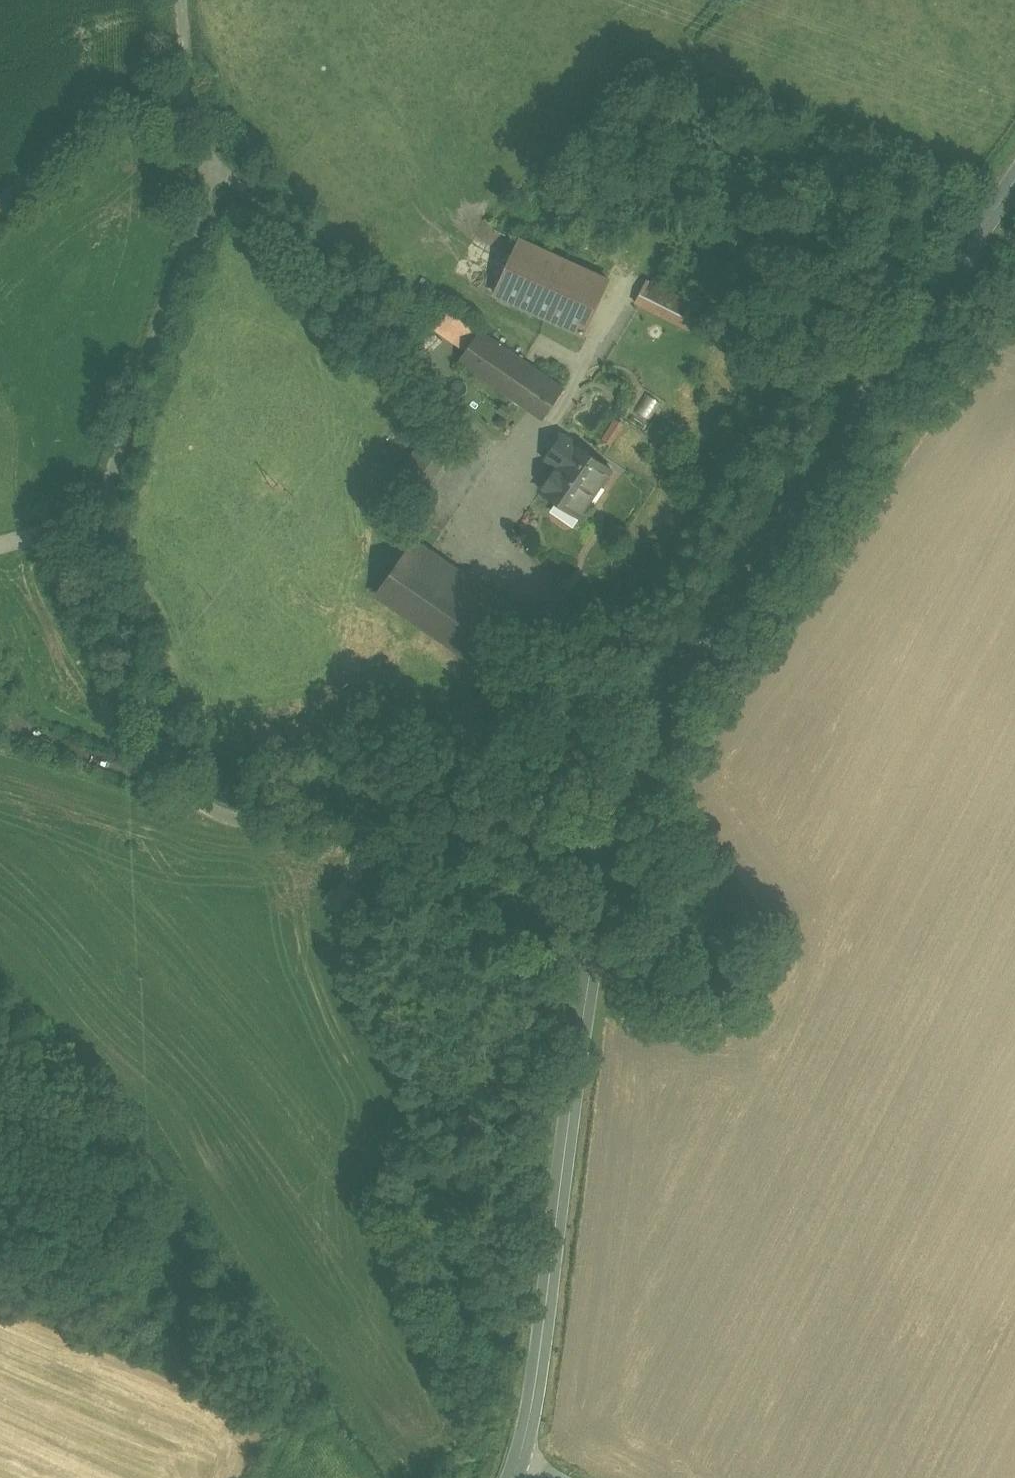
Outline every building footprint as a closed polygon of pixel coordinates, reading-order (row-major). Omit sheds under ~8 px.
[(582,335),(608,275),(511,234),(485,293),(582,335)] [(631,305),(683,325),(693,298),(641,278),(631,305)] [(563,389),(481,332),(461,360),(544,417),(563,389)] [(652,417),(659,401),(647,396),(640,412),(652,417)] [(449,436),(434,426),(400,476),(415,487),(449,436)] [(574,445),(562,437),(548,457),(560,465),(542,491),(557,502),(553,508),(554,512),(572,525),(576,524),(584,513),(581,510),(598,485),(600,486),(612,469),(575,443),(574,445)] [(508,619),(409,550),(378,594),(478,663),(508,619)]
